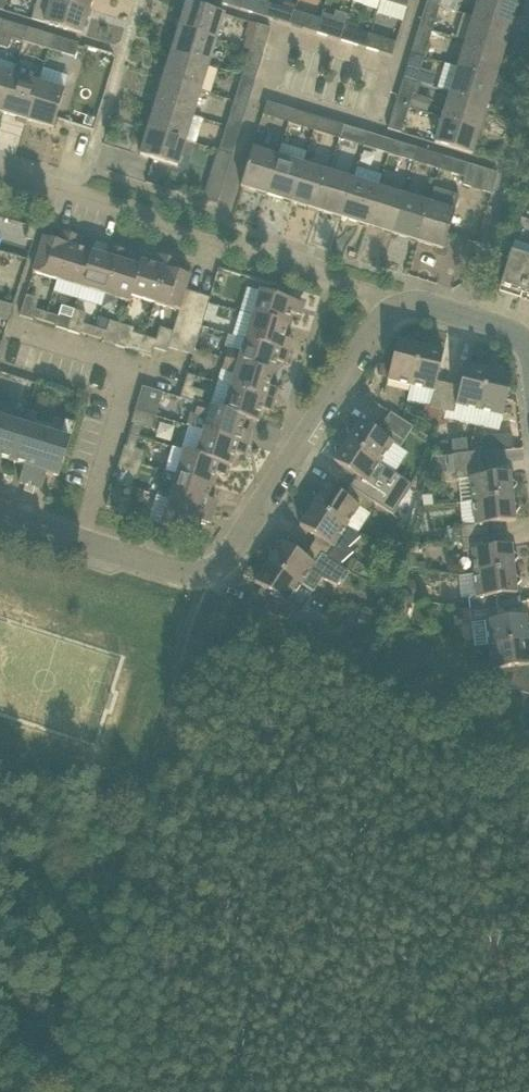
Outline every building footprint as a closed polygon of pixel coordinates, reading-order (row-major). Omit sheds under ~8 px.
[(32,20),(82,35),(89,10),(58,0),(38,0),(32,20)] [(89,10),(92,0),(58,0),(89,10)] [(229,6),(240,9),(243,0),(231,0),(229,6)] [(253,13),(266,17),(270,4),(258,0),(257,0),(253,13)] [(409,0),(381,0),(381,1),(406,9),(409,0)] [(510,0),(479,0),(473,17),(511,28),(519,3),(510,0)] [(432,32),(440,6),(427,2),(419,28),(432,32)] [(216,40),(224,14),(187,3),(179,28),(216,40)] [(270,4),(266,17),(291,25),(295,11),(270,4)] [(322,12),(320,19),(316,33),(341,40),(345,27),(349,14),(336,10),(334,16),(322,12)] [(307,15),(303,29),(316,33),(320,19),(307,15)] [(511,28),(473,17),(466,42),(503,53),(511,28)] [(12,38),(24,42),(28,28),(3,20),(0,31),(0,46),(8,48),(12,38)] [(245,35),(267,42),(271,29),(249,22),(245,35)] [(366,48),(371,35),(358,31),(345,27),(341,40),(366,48)] [(49,49),(54,36),(28,28),(24,42),(49,49)] [(171,54),(209,65),(216,40),(179,28),(171,54)] [(419,28),(411,54),(424,58),(432,32),(419,28)] [(396,43),(371,35),(366,48),(392,56),(396,43)] [(75,57),(79,44),(54,36),(49,49),(75,57)] [(503,53),(466,42),(458,67),(495,79),(503,53)] [(263,55),(250,50),(242,76),(255,80),(263,55)] [(164,79),(201,90),(209,65),(171,54),(164,79)] [(417,82),(424,58),(411,54),(404,78),(417,82)] [(495,79),(458,67),(445,63),(437,89),(450,93),(487,104),(495,79)] [(39,83),(42,72),(18,65),(17,66),(14,75),(2,113),(27,120),(39,83)] [(0,71),(0,112),(2,113),(14,75),(0,71)] [(242,76),(234,101),(248,105),(255,80),(242,76)] [(396,103),(409,106),(425,111),(428,100),(427,98),(413,94),(417,82),(404,78),(396,103)] [(156,104),(193,116),(201,90),(164,79),(156,104)] [(64,91),(39,83),(27,120),(53,128),(64,91)] [(487,104),(450,93),(442,118),(480,130),(487,104)] [(248,105),(234,101),(226,126),(240,130),(248,105)] [(267,102),(263,115),(289,123),(293,110),(267,102)] [(388,129),(401,133),(409,106),(396,103),(388,129)] [(156,104),(148,130),(185,141),(193,116),(156,104)] [(314,131),(318,118),(293,110),(289,123),(314,131)] [(339,139),(343,125),(318,118),(314,131),(339,139)] [(442,118),(435,144),(472,155),(480,130),(442,118)] [(343,125),(339,139),(364,147),(368,133),(343,125)] [(240,130),(226,126),(219,151),(232,156),(240,130)] [(140,155),(144,156),(178,167),(185,141),(148,130),(140,155)] [(394,141),(368,133),(364,147),(389,154),(394,141)] [(414,162),(418,148),(394,141),(389,154),(414,162)] [(439,170),(443,156),(418,148),(414,162),(439,170)] [(278,157),(252,149),(241,186),(267,194),(278,157)] [(232,156),(219,151),(204,201),(217,205),(232,156)] [(469,164),(443,156),(439,170),(456,175),(465,178),(469,164)] [(292,202),(304,165),(278,157),(267,194),(292,202)] [(498,173),(469,164),(465,178),(456,175),(454,183),(492,194),(498,173)] [(317,210),(328,173),(304,165),(292,202),(317,210)] [(342,218),(354,180),(328,173),(317,210),(342,218)] [(367,225),(379,188),(354,180),(342,218),(367,225)] [(435,187),(429,204),(418,241),(443,249),(460,195),(435,187)] [(392,233),(404,196),(379,188),(367,225),(392,233)] [(429,204),(404,196),(392,233),(418,241),(429,204)] [(38,229),(29,226),(26,239),(34,241),(38,229)] [(33,272),(35,273),(57,280),(69,239),(59,235),(57,242),(44,238),(33,272)] [(81,287),(92,252),(79,249),(81,242),(69,239),(57,280),(81,287)] [(514,241),(500,286),(522,293),(528,270),(528,245),(514,241)] [(106,294),(118,254),(107,250),(105,256),(92,252),(81,287),(106,294)] [(129,257),(118,254),(106,294),(131,302),(131,296),(140,267),(127,263),(129,257)] [(140,267),(131,296),(155,303),(168,262),(156,259),(154,265),(141,261),(140,267)] [(179,265),(168,262),(155,303),(179,311),(186,290),(190,276),(177,272),(179,265)] [(202,326),(203,322),(191,318),(198,294),(186,290),(179,311),(177,319),(202,326)] [(301,303),(260,290),(252,314),(287,325),(291,313),(297,315),(301,303)] [(0,292),(0,301),(6,303),(9,295),(0,292)] [(191,318),(203,322),(211,298),(198,294),(191,318)] [(39,299),(27,296),(21,314),(45,321),(47,313),(36,310),(39,299)] [(47,313),(45,321),(56,325),(55,327),(68,331),(74,310),(62,306),(59,317),(47,313)] [(81,332),(93,335),(95,329),(84,325),(87,314),(74,310),(68,331),(81,332)] [(245,339),(286,351),(289,340),(283,338),(287,325),(252,314),(245,339)] [(200,331),(202,326),(177,319),(173,331),(168,347),(181,351),(188,327),(200,331)] [(95,329),(93,335),(104,339),(116,346),(123,325),(110,321),(106,333),(95,329)] [(116,346),(140,353),(145,336),(133,332),(135,328),(123,325),(116,346)] [(140,353),(151,357),(154,348),(167,352),(168,347),(173,331),(160,327),(156,340),(145,336),(140,353)] [(193,355),(200,331),(188,327),(181,351),(193,355)] [(396,341),(387,380),(411,386),(420,347),(415,346),(410,338),(402,343),(396,341)] [(245,339),(241,352),(229,348),(226,358),(273,373),(276,361),(283,363),(286,351),(245,339)] [(442,410),(448,384),(436,381),(443,352),(437,351),(433,344),(425,348),(420,347),(411,386),(434,391),(430,408),(426,421),(438,425),(442,410)] [(218,383),(230,387),(271,400),(275,388),(269,386),(273,373),(226,358),(218,383)] [(479,411),(488,371),(483,370),(478,363),(470,367),(465,366),(460,387),(448,384),(442,410),(454,413),(456,405),(479,411)] [(390,367),(380,365),(378,376),(387,378),(390,367)] [(479,411),(503,416),(512,377),(506,376),(501,368),(493,373),(488,371),(479,411)] [(196,377),(188,374),(180,397),(198,402),(201,404),(205,392),(193,388),(196,377)] [(163,393),(142,386),(135,411),(156,417),(163,393)] [(268,411),(271,400),(230,387),(223,411),(245,418),(258,422),(262,409),(268,411)] [(211,408),(201,404),(198,402),(195,415),(208,419),(204,431),(245,444),(248,432),(242,430),(245,418),(223,411),(211,408)] [(128,434),(138,437),(142,426),(152,428),(156,417),(135,411),(128,434)] [(384,423),(407,437),(414,427),(391,412),(384,423)] [(2,459),(14,463),(27,419),(17,416),(15,425),(0,420),(0,465),(2,459)] [(27,419),(14,463),(24,466),(19,482),(26,485),(24,491),(33,494),(35,487),(42,489),(47,473),(59,477),(75,424),(66,421),(60,439),(32,430),(35,422),(27,419)] [(349,437),(347,441),(380,463),(393,443),(400,448),(407,437),(384,423),(377,432),(360,421),(356,426),(348,428),(349,437)] [(190,426),(183,451),(197,455),(225,465),(225,464),(231,466),(235,453),(241,455),(245,444),(204,431),(190,426)] [(128,434),(121,458),(141,464),(145,452),(135,449),(138,437),(128,434)] [(484,438),(485,451),(513,448),(512,435),(484,438)] [(455,453),(469,452),(468,438),(453,440),(455,453)] [(367,484),(380,463),(347,441),(344,446),(335,448),(337,457),(333,462),(356,477),(350,486),(373,501),(382,508),(389,497),(367,484)] [(164,471),(211,486),(215,473),(221,475),(225,465),(197,455),(183,451),(172,448),(164,471)] [(454,467),(481,464),(480,452),(453,455),(454,467)] [(141,464),(121,458),(113,482),(124,485),(132,487),(135,476),(138,477),(141,464)] [(473,501),(512,497),(512,492),(517,485),(510,479),(510,473),(482,476),(481,464),(454,467),(456,480),(470,478),(473,501)] [(157,495),(210,512),(214,500),(208,498),(211,486),(164,471),(157,495)] [(113,482),(106,506),(128,513),(131,500),(121,497),(124,485),(113,482)] [(366,512),(373,501),(350,486),(343,497),(326,485),(323,490),(314,492),(316,501),(313,505),(346,527),(347,527),(359,508),(366,512)] [(157,495),(156,499),(150,520),(197,534),(201,521),(207,523),(210,512),(157,495)] [(513,503),(512,497),(473,501),(476,525),(461,526),(462,528),(463,538),(463,539),(489,535),(488,524),(515,521),(514,515),(520,508),(513,503)] [(334,563),(339,566),(353,553),(349,548),(361,536),(347,527),(346,527),(313,505),(310,510),(301,512),(303,521),(300,526),(317,537),(310,548),(334,563)] [(447,530),(448,540),(463,538),(462,528),(447,530)] [(448,540),(447,530),(434,532),(435,541),(448,540)] [(491,548),(489,535),(463,539),(464,552),(470,551),(473,574),(514,571),(513,565),(519,557),(512,552),(511,546),(491,548)] [(343,582),(349,572),(339,566),(334,563),(310,548),(304,557),(281,542),(278,547),(270,550),(271,558),(268,563),(303,584),(314,591),(323,578),(338,585),(341,581),(343,582)] [(249,593),(245,606),(288,619),(296,608),(301,611),(314,591),(303,584),(268,563),(265,567),(257,569),(258,578),(255,583),(262,588),(257,596),(249,593)] [(462,599),(467,598),(469,611),(497,608),(496,596),(517,594),(516,588),(521,581),(515,575),(514,571),(473,574),(459,575),(462,599)] [(417,601),(420,582),(406,580),(403,598),(417,601)] [(361,612),(374,618),(376,613),(363,607),(361,612)] [(528,641),(527,636),(528,634),(528,625),(526,623),(525,617),(498,620),(497,608),(469,611),(470,624),(485,622),(487,645),(528,641)] [(369,631),(374,618),(362,613),(357,626),(369,631)] [(528,694),(528,647),(528,641),(487,645),(489,664),(474,665),(470,676),(528,694)]
